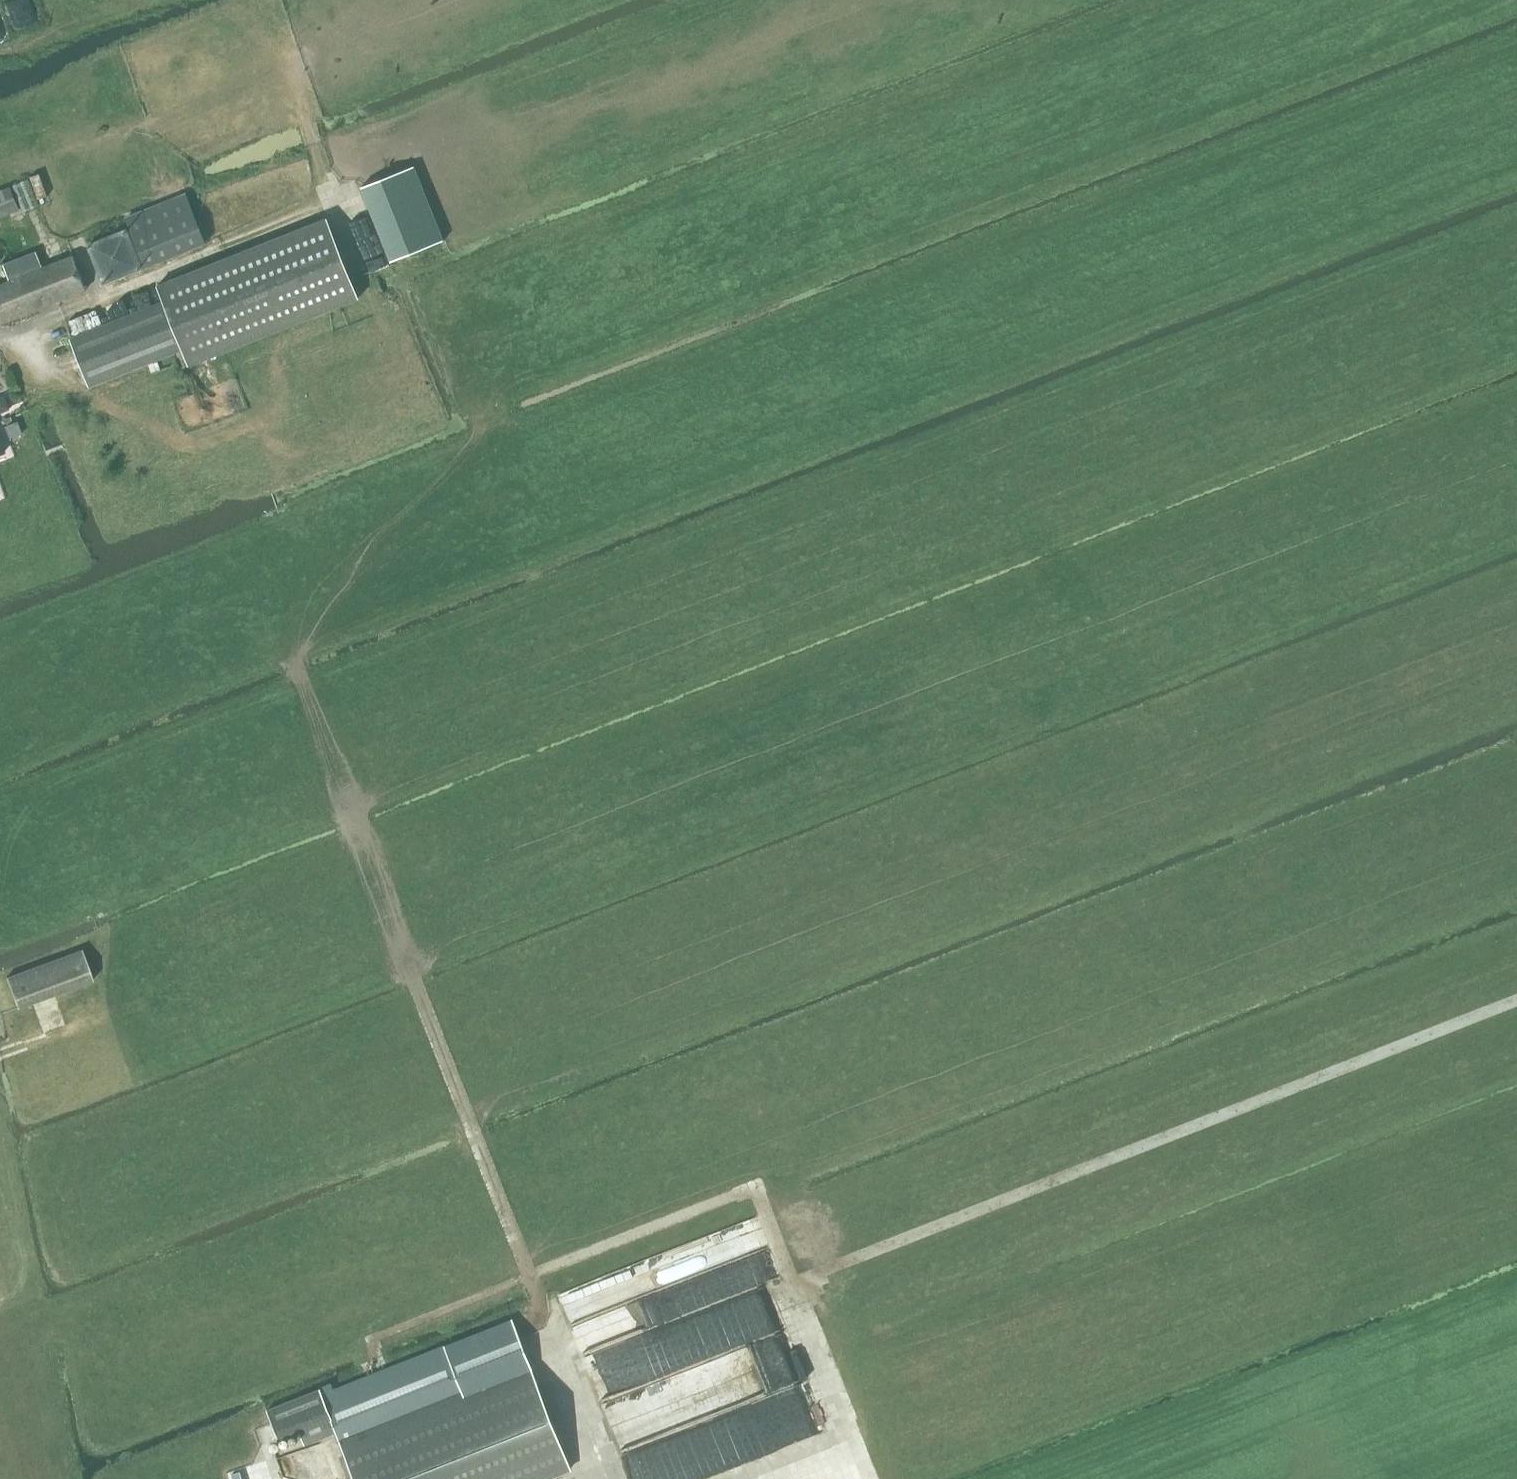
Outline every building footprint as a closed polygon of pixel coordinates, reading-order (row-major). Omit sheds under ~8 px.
[(444,241),(414,166),(362,187),(391,262),(444,241)] [(0,192),(0,218),(20,210),(10,188),(0,192)] [(187,194),(127,218),(146,267),(206,243),(187,194)] [(164,301),(72,338),(91,386),(184,350),(190,365),(359,298),(328,219),(158,286),(164,301)] [(39,250),(4,265),(10,281),(0,285),(0,323),(89,289),(75,255),(45,266),(39,250)] [(17,420),(6,425),(10,436),(22,432),(17,420)] [(83,954),(3,981),(13,1010),(93,983),(83,954)] [(336,1432),(355,1478),(543,1478),(571,1468),(513,1321),(324,1396),(321,1388),(267,1410),(278,1439),(299,1430),(305,1445),(336,1432)]
